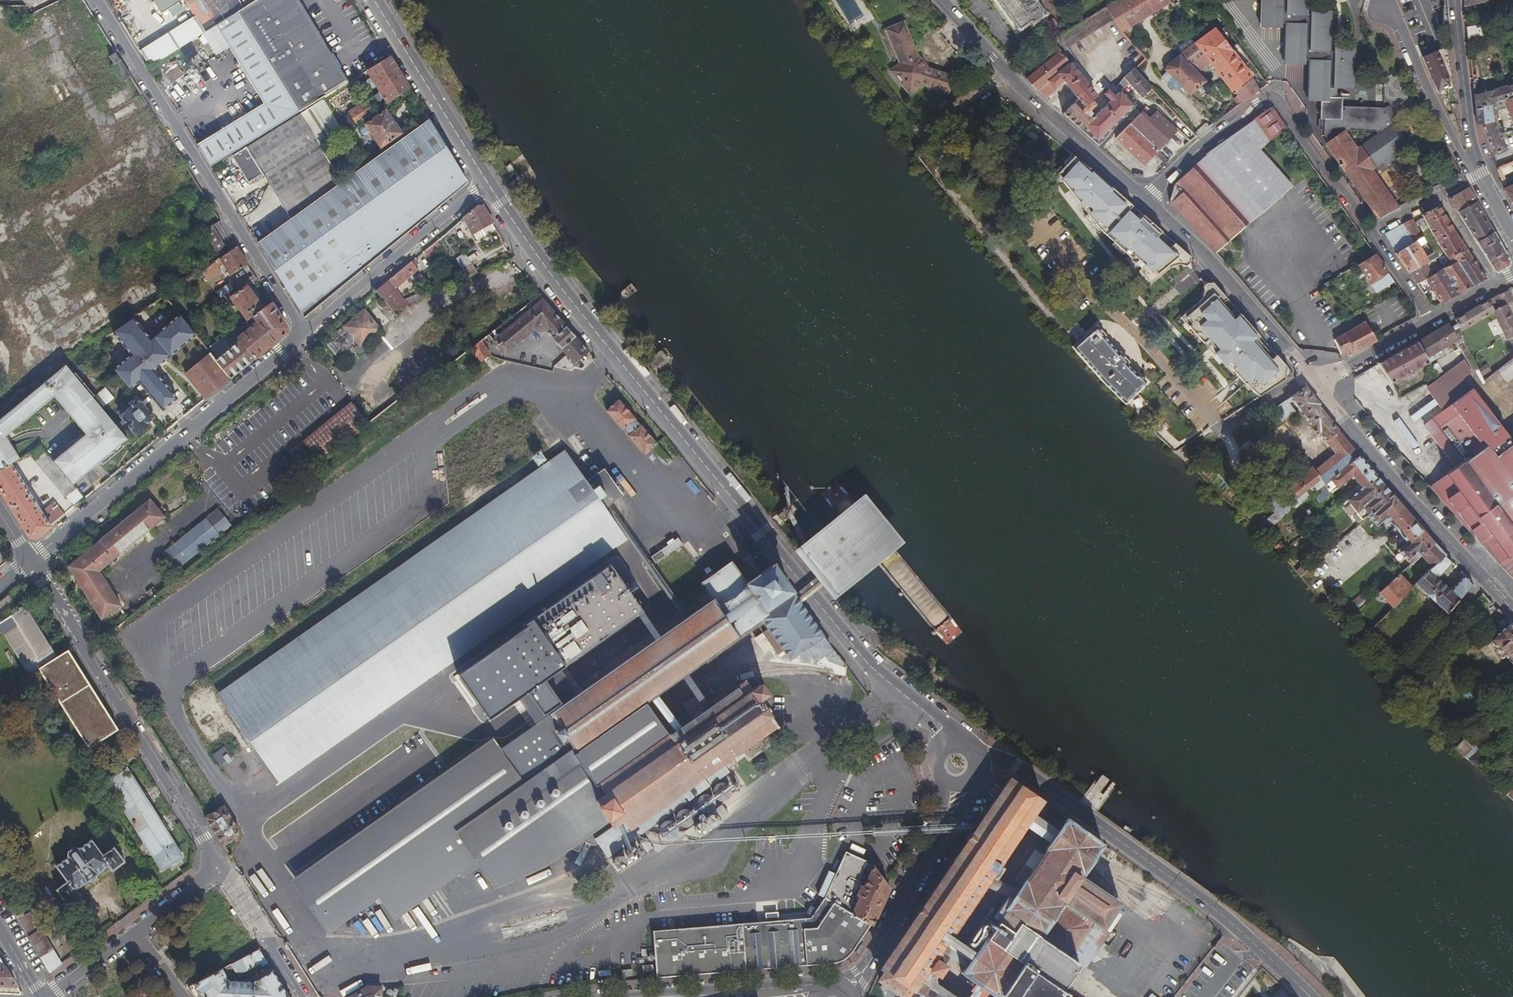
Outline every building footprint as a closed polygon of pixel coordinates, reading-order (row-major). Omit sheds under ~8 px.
[(134,39),(149,30),(154,30),(154,21),(149,11),(141,16),(141,24),(133,12),(126,12),(133,8),(131,6),(138,2),(117,1),(117,0),(111,0),(111,1),(134,39)] [(245,6),(242,0),(185,0),(196,16),(138,51),(148,67),(215,25),(237,11),(245,6)] [(161,13),(168,9),(171,13),(181,7),(178,1),(180,0),(153,0),(161,13)] [(237,11),(300,112),(323,97),(349,81),(298,0),(255,0),(245,6),(237,11)] [(1019,30),(1031,22),(1032,23),(1045,14),(1035,0),(997,0),(1019,30)] [(1169,3),(1167,0),(1118,0),(1106,7),(1113,19),(1121,32),(1169,3)] [(1338,87),(1351,87),(1352,52),(1328,51),(1329,15),(1304,15),(1304,0),(1265,0),(1264,23),(1288,24),(1287,60),(1311,60),(1311,97),(1321,97),(1320,119),(1324,119),(1324,130),(1324,134),(1329,142),(1326,144),(1379,218),(1398,207),(1371,169),(1407,144),(1395,123),(1392,125),(1389,120),(1384,108),(1342,107),(1342,98),(1338,98),(1338,87)] [(1437,51),(1446,47),(1451,45),(1447,0),(1433,0),(1405,12),(1409,23),(1423,57),(1437,51)] [(1068,48),(1113,19),(1106,7),(1051,41),(1060,52),(1070,63),(1076,60),(1068,48)] [(237,11),(215,25),(264,103),(197,145),(211,168),(231,155),(300,112),(237,11)] [(926,85),(948,92),(952,77),(927,68),(918,59),(903,22),(886,29),(901,63),(891,70),(903,85),(907,81),(913,90),(922,82),(927,84),(926,85)] [(1468,41),(1483,38),(1480,25),(1466,27),(1468,41)] [(1251,76),(1216,28),(1196,43),(1204,54),(1210,62),(1232,90),(1234,89),(1250,76),(1251,76)] [(1038,54),(1046,48),(1041,42),(1034,49),(1038,54)] [(1204,54),(1196,43),(1180,54),(1190,65),(1204,54)] [(1448,77),(1447,75),(1437,51),(1423,57),(1430,73),(1438,91),(1449,85),(1448,77)] [(131,76),(116,52),(102,61),(107,68),(112,65),(122,81),(131,76)] [(1070,63),(1060,52),(1026,79),(1038,91),(1070,63)] [(1167,64),(1165,70),(1168,73),(1173,78),(1181,86),(1190,95),(1206,81),(1198,73),(1190,65),(1180,54),(1167,64)] [(1190,65),(1198,73),(1210,62),(1204,54),(1190,65)] [(379,93),(370,98),(378,110),(410,89),(398,70),(389,56),(367,70),(375,83),(375,86),(379,93)] [(175,61),(163,70),(174,84),(186,75),(175,61)] [(1097,97),(1070,63),(1038,91),(1047,99),(1056,90),(1054,88),(1064,81),(1076,96),(1079,99),(1086,108),(1093,101),(1097,97)] [(1142,98),(1152,88),(1134,68),(1129,72),(1124,77),(1120,83),(1117,87),(1121,91),(1122,91),(1129,83),(1142,98)] [(1250,76),(1234,89),(1238,96),(1243,102),(1260,90),(1250,76)] [(1174,90),(1179,89),(1181,86),(1173,78),(1170,80),(1169,85),(1174,90)] [(909,93),(913,90),(907,81),(903,85),(909,93)] [(1474,96),(1476,110),(1501,102),(1512,98),(1512,86),(1474,96)] [(1104,94),(1111,101),(1095,116),(1096,116),(1084,127),(1097,143),(1135,106),(1122,91),(1121,91),(1115,97),(1109,90),(1104,94)] [(1238,106),(1243,102),(1238,96),(1233,99),(1238,106)] [(300,112),(231,155),(249,182),(262,173),(267,182),(317,149),(345,132),(323,97),(300,112)] [(370,98),(366,101),(374,113),(378,110),(370,98)] [(1501,102),(1504,108),(1507,107),(1512,124),(1512,98),(1501,102)] [(356,124),(374,113),(366,101),(362,99),(356,103),(357,104),(348,110),(356,124)] [(1073,123),(1081,130),(1084,127),(1096,116),(1095,116),(1091,111),(1097,105),(1093,101),(1086,108),(1079,99),(1063,114),(1073,123)] [(1504,108),(1501,102),(1476,110),(1477,126),(1482,125),(1486,137),(1494,156),(1507,150),(1500,135),(1495,122),(1494,121),(1493,118),(1497,118),(1497,117),(1497,115),(1498,114),(1497,109),(1504,108)] [(1154,112),(1146,106),(1141,112),(1142,113),(1149,118),(1154,112)] [(1250,222),(1292,186),(1260,150),(1270,141),(1280,133),(1287,128),(1273,108),(1269,108),(1205,155),(1206,157),(1175,184),(1171,203),(1215,253),(1250,222)] [(401,133),(386,111),(366,124),(381,147),(401,133)] [(1138,131),(1158,151),(1176,131),(1156,112),(1149,118),(1142,113),(1130,124),(1138,131)] [(392,245),(439,206),(468,183),(463,175),(446,147),(428,119),(341,182),(290,219),(257,242),(277,274),(304,317),(392,245)] [(1130,124),(1116,138),(1124,145),(1138,131),(1130,124)] [(1034,141),(1037,137),(1030,131),(1027,135),(1034,141)] [(1158,151),(1138,131),(1124,145),(1144,165),(1158,151)] [(290,219),(341,182),(317,149),(267,182),(290,219)] [(1064,166),(1074,156),(1071,154),(1061,164),(1064,166)] [(1132,206),(1110,186),(1074,156),(1064,166),(1061,169),(1056,175),(1061,180),(1061,181),(1086,214),(1095,225),(1100,231),(1112,242),(1123,252),(1130,259),(1133,261),(1135,259),(1144,266),(1140,269),(1138,271),(1143,278),(1146,275),(1152,282),(1171,267),(1177,265),(1181,266),(1184,267),(1188,264),(1189,261),(1190,258),(1174,243),(1169,249),(1159,239),(1156,237),(1161,232),(1142,215),(1138,220),(1134,217),(1127,211),(1132,206)] [(1059,182),(1061,181),(1061,180),(1056,175),(1061,169),(1059,167),(1051,175),(1059,182)] [(1504,191),(1511,202),(1512,201),(1512,186),(1504,191)] [(1449,199),(1457,212),(1476,202),(1472,195),(1469,189),(1449,199)] [(1507,258),(1476,202),(1457,212),(1495,270),(1499,272),(1508,266),(1509,261),(1507,258)] [(474,233),(492,223),(493,223),(484,207),(479,206),(465,218),(474,233)] [(1441,248),(1452,265),(1457,262),(1470,254),(1463,243),(1439,206),(1422,215),(1431,231),(1441,248)] [(1138,220),(1142,215),(1139,212),(1134,217),(1138,220)] [(1095,225),(1086,214),(1083,217),(1091,228),(1097,234),(1100,231),(1095,225)] [(1394,249),(1396,253),(1423,237),(1413,220),(1386,234),(1394,249)] [(478,239),(496,229),(492,223),(474,233),(478,239)] [(1406,268),(1410,273),(1426,264),(1436,258),(1423,237),(1396,253),(1406,268)] [(1120,255),(1123,252),(1112,242),(1110,245),(1120,255)] [(242,255),(236,246),(219,258),(231,274),(247,264),(242,255)] [(1457,262),(1473,286),(1487,279),(1481,271),(1470,254),(1457,262)] [(1394,282),(1375,255),(1358,265),(1376,292),(1394,282)] [(395,309),(409,303),(398,289),(421,269),(418,266),(421,262),(417,257),(409,264),(379,289),(395,309)] [(1433,275),(1443,270),(1436,258),(1426,264),(1433,275)] [(1140,269),(1144,266),(1135,259),(1133,261),(1130,259),(1129,260),(1140,269)] [(207,280),(221,271),(214,261),(201,271),(207,280)] [(1245,262),(1235,270),(1246,283),(1256,275),(1245,262)] [(1443,270),(1433,275),(1417,284),(1424,293),(1431,287),(1441,304),(1445,302),(1461,293),(1473,286),(1457,262),(1452,265),(1443,270)] [(478,273),(471,263),(457,268),(464,279),(478,273)] [(1433,275),(1426,264),(1410,273),(1413,278),(1417,284),(1433,275)] [(187,293),(202,283),(196,274),(181,285),(187,293)] [(1149,285),(1152,282),(1146,275),(1143,278),(1149,285)] [(253,316),(264,308),(244,281),(233,289),(227,293),(248,321),(253,316)] [(229,283),(216,291),(220,298),(227,293),(233,289),(229,283)] [(1257,398),(1283,381),(1285,368),(1275,356),(1270,361),(1265,355),(1253,342),(1256,340),(1259,337),(1239,314),(1236,317),(1234,319),(1228,313),(1221,304),(1226,299),(1212,283),(1208,284),(1205,284),(1202,287),(1202,293),(1202,295),(1199,301),(1182,315),(1190,324),(1187,327),(1202,344),(1206,341),(1216,352),(1213,354),(1223,366),(1225,364),(1233,374),(1243,385),(1244,384),(1249,389),(1257,398)] [(430,294),(427,288),(420,291),(423,297),(430,294)] [(1488,300),(1493,311),(1507,339),(1512,336),(1512,321),(1504,305),(1512,300),(1512,293),(1510,288),(1488,300)] [(412,301),(423,297),(420,291),(410,296),(412,301)] [(544,329),(572,361),(586,349),(568,329),(542,299),(493,340),(504,353),(532,329),(533,329),(533,330),(544,329)] [(1461,330),(1493,311),(1488,300),(1470,310),(1455,319),(1461,330)] [(264,308),(253,316),(258,323),(238,338),(240,340),(216,360),(231,378),(261,354),(287,332),(287,327),(271,303),(264,308)] [(383,326),(368,308),(329,339),(344,358),(358,347),(361,351),(369,350),(370,343),(367,339),(383,326)] [(1234,319),(1236,317),(1231,311),(1228,313),(1234,319)] [(131,354),(114,368),(130,389),(139,381),(163,410),(177,398),(154,369),(196,335),(179,314),(150,338),(134,318),(113,332),(131,354)] [(1187,327),(1190,324),(1182,315),(1179,318),(1187,327)] [(1335,340),(1342,354),(1354,353),(1377,341),(1365,322),(1338,338),(1335,340)] [(1449,324),(1416,343),(1426,358),(1458,339),(1449,324)] [(1096,327),(1074,347),(1126,403),(1146,382),(1138,375),(1138,374),(1136,373),(1135,373),(1135,374),(1127,365),(1128,363),(1122,356),(1119,352),(1116,352),(1103,337),(1104,335),(1096,327)] [(482,359),(489,353),(479,340),(471,346),(482,359)] [(1265,355),(1268,353),(1256,340),(1253,342),(1265,355)] [(1213,354),(1216,352),(1206,341),(1202,344),(1212,355),(1213,354)] [(1398,353),(1378,364),(1391,383),(1429,363),(1426,358),(1416,343),(1398,353)] [(593,358),(586,349),(572,361),(580,370),(593,358)] [(216,360),(210,352),(185,373),(206,399),(219,388),(231,378),(216,360)] [(19,458),(6,436),(59,403),(86,435),(109,416),(93,397),(95,396),(76,373),(74,374),(69,363),(42,384),(16,406),(0,419),(0,471),(11,464),(19,458)] [(1231,375),(1233,374),(1225,364),(1223,366),(1231,375)] [(1479,369),(1483,376),(1491,370),(1487,364),(1479,369)] [(1456,371),(1448,379),(1456,387),(1463,379),(1456,371)] [(1262,530),(1330,479),(1360,456),(1325,413),(1321,409),(1318,405),(1319,404),(1305,387),(1271,412),(1279,423),(1296,412),(1289,403),(1294,399),(1319,434),(1322,432),(1326,438),(1324,440),(1336,454),(1315,470),(1312,466),(1267,502),(1275,513),(1258,525),(1262,530)] [(1424,389),(1401,407),(1412,421),(1426,411),(1430,416),(1439,409),(1424,389)] [(1430,434),(1432,436),(1456,468),(1430,487),(1498,562),(1510,553),(1512,551),(1512,444),(1472,391),(1412,434),(1418,443),(1430,434)] [(149,425),(147,422),(154,417),(136,396),(127,403),(130,407),(119,415),(136,436),(149,425)] [(657,441),(618,397),(606,408),(625,430),(617,437),(622,443),(631,435),(644,451),(657,441)] [(305,440),(309,444),(295,455),(285,464),(299,480),(369,423),(352,402),(305,440)] [(86,435),(81,439),(88,449),(94,456),(99,463),(101,462),(103,465),(124,447),(122,444),(128,439),(109,416),(86,435)] [(1420,445),(1432,436),(1430,434),(1418,443),(1420,445)] [(81,439),(54,460),(74,484),(99,463),(94,456),(88,449),(81,439)] [(665,449),(658,442),(652,447),(658,455),(665,449)] [(66,497),(77,488),(74,484),(54,460),(41,445),(28,453),(66,497)] [(1217,447),(1205,455),(1209,462),(1222,453),(1217,447)] [(283,462),(285,464),(295,455),(293,453),(283,462)] [(566,456),(565,454),(221,700),(223,702),(566,456)] [(223,702),(252,742),(281,782),(624,537),(603,507),(587,485),(566,456),(223,702)] [(1362,488),(1377,476),(1368,465),(1360,456),(1330,479),(1337,488),(1353,476),(1362,488)] [(42,511),(11,464),(0,471),(0,490),(30,537),(36,538),(56,521),(54,518),(61,512),(62,511),(55,501),(42,511)] [(620,496),(603,473),(587,485),(603,507),(620,496)] [(1384,485),(1377,476),(1362,488),(1347,500),(1358,512),(1355,514),(1355,515),(1354,516),(1354,518),(1358,522),(1360,523),(1361,523),(1369,516),(1393,495),(1384,485)] [(823,583),(838,602),(912,542),(872,493),(798,552),(818,577),(823,583)] [(1399,503),(1393,495),(1369,516),(1377,525),(1386,517),(1400,533),(1409,543),(1400,551),(1408,560),(1415,554),(1418,558),(1422,556),(1434,543),(1428,535),(1399,503)] [(84,583),(104,615),(125,604),(102,568),(166,514),(152,497),(72,563),(84,583)] [(164,553),(177,568),(189,558),(232,523),(220,508),(164,553)] [(624,537),(281,782),(282,784),(626,539),(624,537)] [(684,544),(679,538),(653,557),(657,564),(684,544)] [(1440,549),(1434,543),(1422,556),(1427,562),(1426,563),(1425,565),(1424,567),(1424,570),(1425,572),(1427,574),(1446,556),(1440,549)] [(757,550),(752,544),(746,549),(750,555),(757,550)] [(1512,579),(1512,556),(1510,553),(1498,562),(1512,579)] [(762,560),(758,555),(747,563),(751,568),(762,560)] [(1453,563),(1446,556),(1427,574),(1416,583),(1448,613),(1473,583),(1472,582),(1465,575),(1450,590),(1438,578),(1453,563)] [(698,577),(710,594),(713,597),(717,595),(720,599),(716,602),(730,620),(747,608),(758,600),(741,578),(726,557),(698,577)] [(192,563),(189,558),(177,568),(180,572),(192,563)] [(767,559),(741,578),(758,600),(761,604),(763,602),(787,585),(767,559)] [(528,628),(458,677),(490,722),(520,701),(538,727),(579,697),(561,672),(644,614),(611,567),(526,626),(528,628)] [(1393,607),(1412,587),(1399,574),(1380,592),(1393,607)] [(805,587),(794,595),(798,601),(810,593),(823,583),(818,577),(805,587)] [(763,618),(766,623),(781,644),(787,652),(796,646),(805,640),(818,630),(798,601),(794,595),(787,585),(763,602),(766,606),(758,612),(759,613),(763,618)] [(153,599),(159,593),(154,587),(147,592),(153,599)] [(1349,602),(1353,608),(1364,601),(1359,594),(1349,602)] [(16,607),(8,595),(0,602),(0,617),(16,607)] [(736,629),(730,620),(716,602),(579,697),(538,727),(502,752),(497,744),(298,884),(330,931),(384,895),(398,916),(460,874),(464,880),(484,866),(500,889),(550,865),(571,852),(580,856),(586,846),(595,851),(607,843),(604,841),(622,827),(623,828),(632,821),(637,828),(735,757),(747,747),(755,759),(779,742),(770,730),(780,723),(763,699),(772,693),(766,683),(756,690),(743,673),(669,728),(658,714),(649,722),(640,710),(743,638),(740,634),(736,629)] [(90,753),(121,734),(69,652),(59,659),(26,607),(0,623),(0,630),(29,676),(38,671),(90,753)] [(736,629),(740,634),(763,618),(759,613),(736,629)] [(1510,621),(1490,640),(1512,663),(1512,625),(1510,621)] [(781,644),(766,623),(761,627),(776,648),(781,644)] [(816,649),(826,642),(818,630),(805,640),(810,648),(812,651),(816,649)] [(805,640),(796,646),(800,651),(806,652),(810,648),(805,640)] [(826,642),(816,649),(820,654),(822,653),(841,661),(832,651),(826,642)] [(816,673),(813,687),(820,689),(823,674),(816,673)] [(1489,716),(1476,728),(1479,731),(1484,737),(1498,724),(1489,716)] [(1464,757),(1467,755),(1484,737),(1479,731),(1468,743),(1466,741),(1465,740),(1463,740),(1462,741),(1457,746),(1456,750),(1464,757)] [(1477,753),(1489,742),(1484,737),(1467,755),(1477,767),(1484,761),(1477,753)] [(225,772),(236,763),(228,753),(217,761),(225,772)] [(630,836),(632,834),(736,758),(735,757),(637,828),(632,821),(623,828),(622,827),(604,841),(607,843),(611,849),(614,848),(618,845),(627,839),(630,836)] [(726,772),(724,772),(721,772),(719,774),(717,776),(715,778),(715,781),(715,784),(716,786),(718,788),(721,790),(723,790),(726,790),(729,789),(731,787),(733,785),(733,782),(734,780),(733,777),(731,775),(729,773),(726,772)] [(129,773),(110,786),(163,871),(183,859),(129,773)] [(945,950),(969,912),(988,884),(994,875),(1026,826),(1036,809),(1043,814),(1044,813),(1049,806),(1009,778),(983,819),(976,829),(887,969),(890,970),(884,979),(891,996),(957,996),(947,991),(945,989),(941,985),(940,983),(940,981),(950,965),(940,958),(945,950)] [(709,784),(706,784),(704,785),(701,786),(699,788),(698,791),(698,793),(698,796),(699,799),(701,801),(704,802),(706,803),(709,802),(712,801),(714,800),(715,797),(716,795),(716,792),(716,789),(714,787),(712,785),(709,784)] [(688,802),(685,801),(682,802),(680,803),(678,805),(676,807),(676,810),(676,813),(678,815),(679,817),(682,819),(685,819),(687,819),(690,817),(692,816),(693,813),(694,810),(693,808),(692,805),(690,803),(688,802)] [(715,806),(712,806),(710,806),(708,808),(707,810),(706,812),(706,814),(707,817),(709,818),(711,819),(714,820),(716,819),(718,818),(719,816),(720,813),(720,811),(719,809),(717,807),(715,806)] [(1047,840),(1058,822),(1044,813),(1043,814),(1036,809),(1026,826),(1047,840)] [(669,815),(667,815),(664,815),(662,816),(660,818),(659,820),(659,823),(659,825),(660,828),(662,829),(664,830),(667,831),(669,830),(672,829),(674,827),(675,825),(675,823),(675,820),(673,818),(672,816),(669,815)] [(701,815),(698,815),(696,816),(694,817),(693,820),(692,822),(693,825),(694,827),(696,828),(698,829),(701,829),(703,828),(705,827),(706,824),(707,822),(706,820),(705,817),(703,816),(701,815)] [(1067,987),(1061,982),(1078,957),(1070,952),(1094,917),(1102,923),(1118,899),(1082,872),(1098,850),(1107,855),(1111,850),(1062,815),(1058,822),(1047,840),(1016,888),(1010,898),(994,922),(984,916),(966,943),(977,950),(967,965),(963,971),(999,995),(1001,991),(1010,996),(1060,996),(1067,987)] [(939,821),(875,824),(876,829),(876,835),(933,832),(976,829),(983,819),(939,821)] [(630,836),(627,839),(624,841),(623,844),(624,846),(625,848),(627,850),(629,850),(631,851),(634,850),(636,848),(637,846),(638,844),(637,842),(636,840),(635,838),(633,837),(630,836)] [(68,885),(57,893),(68,906),(80,898),(76,892),(108,868),(112,874),(125,865),(115,851),(103,859),(92,844),(80,853),(78,851),(75,850),(69,855),(68,857),(68,859),(69,860),(57,869),(68,885)] [(619,845),(618,845),(614,848),(611,851),(611,854),(612,856),(614,858),(616,859),(619,859),(621,858),(623,856),(624,854),(625,852),(624,849),(623,847),(621,846),(619,845)] [(252,869),(243,875),(249,886),(258,880),(259,876),(255,870),(252,869)] [(868,926),(870,926),(885,892),(871,869),(863,887),(860,886),(855,896),(858,897),(850,915),(850,916),(868,926)] [(389,904),(384,896),(379,899),(385,907),(389,904)] [(746,923),(654,931),(659,977),(759,969),(837,962),(840,962),(843,960),(847,958),(849,955),(868,926),(850,916),(850,915),(825,900),(814,918),(746,923)] [(44,943),(27,915),(18,920),(50,974),(63,965),(48,941),(44,943)] [(1085,962),(1109,927),(1102,923),(1094,917),(1070,952),(1078,957),(1085,962)] [(234,972),(240,976),(260,963),(262,965),(266,962),(258,948),(229,964),(234,972)] [(17,986),(0,958),(0,986),(17,986)] [(240,980),(240,976),(234,972),(229,964),(221,968),(228,979),(240,980)] [(240,980),(228,979),(221,968),(189,986),(197,996),(289,996),(270,967),(258,973),(260,976),(253,981),(240,980)] [(1067,987),(1060,996),(1083,996),(1067,987)] [(351,996),(382,996),(382,988),(368,988),(351,996)]
